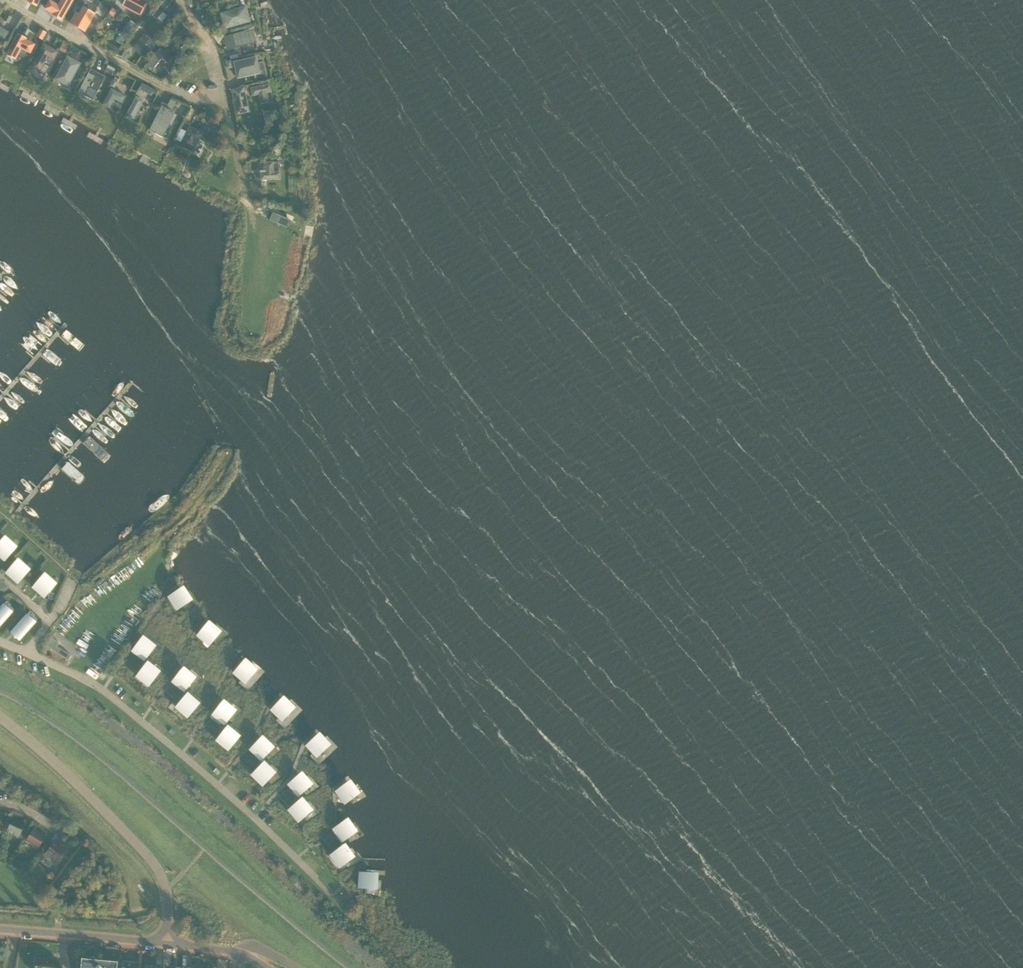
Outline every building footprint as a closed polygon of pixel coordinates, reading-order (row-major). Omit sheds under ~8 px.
[(72,0),(62,0),(59,7),(50,2),(46,9),(54,14),(54,16),(61,20),(72,0)] [(123,6),(141,15),(148,1),(146,0),(138,0),(126,0),(123,6)] [(157,19),(162,23),(167,16),(163,13),(172,2),(169,0),(166,0),(152,16),(157,20),(157,19)] [(84,8),(79,16),(76,14),(70,23),(84,32),(94,14),(84,8)] [(110,14),(114,17),(118,11),(113,8),(110,14)] [(224,24),(226,29),(250,22),(246,8),(225,14),(227,23),(224,24)] [(177,20),(181,15),(177,12),(173,17),(177,20)] [(9,24),(12,18),(6,15),(3,21),(9,24)] [(133,20),(127,29),(123,26),(118,32),(122,35),(118,40),(125,45),(140,25),(133,20)] [(4,40),(9,33),(0,27),(0,37),(4,40)] [(232,49),(256,43),(254,37),(250,38),(249,32),(225,38),(227,45),(230,44),(231,45),(232,49)] [(133,49),(145,59),(157,44),(145,34),(133,49)] [(17,35),(6,55),(14,59),(20,48),(29,53),(33,45),(24,40),(25,39),(17,35)] [(177,37),(170,42),(181,55),(197,41),(191,35),(182,43),(177,37)] [(69,46),(64,43),(60,50),(65,53),(69,46)] [(44,46),(32,67),(39,71),(43,64),(45,64),(50,67),(58,53),(44,46)] [(113,46),(111,50),(119,55),(121,51),(113,46)] [(147,65),(153,70),(161,59),(168,64),(173,58),(161,48),(147,65)] [(124,59),(128,53),(122,49),(121,51),(119,55),(118,56),(124,59)] [(230,60),(238,58),(237,52),(229,54),(230,60)] [(233,63),(238,80),(261,74),(256,57),(233,63)] [(68,58),(55,80),(65,86),(69,80),(71,81),(80,64),(68,58)] [(89,64),(90,63),(83,60),(81,63),(83,64),(80,68),(87,72),(91,65),(89,64)] [(93,101),(105,78),(91,70),(78,93),(93,101)] [(142,83),(139,89),(144,91),(147,86),(142,83)] [(252,97),(259,95),(261,105),(269,103),(267,93),(272,92),(270,84),(251,89),(252,97)] [(249,113),(244,88),(232,91),(238,115),(249,113)] [(103,106),(110,109),(114,103),(121,107),(126,96),(111,89),(103,106)] [(125,118),(132,122),(144,101),(136,97),(125,118)] [(173,110),(176,103),(171,100),(167,107),(173,110)] [(150,131),(163,138),(175,113),(162,106),(150,131)] [(202,134),(189,128),(180,146),(193,152),(200,140),(208,144),(211,137),(203,133),(202,134)] [(290,220),(273,213),(269,220),(287,228),(290,220)] [(86,344),(66,328),(59,337),(80,353),(86,344)] [(80,484),(61,467),(55,475),(73,492),(80,484)] [(0,544),(0,557),(5,561),(16,550),(4,539),(0,544)] [(7,574),(18,584),(29,572),(17,562),(7,574)] [(33,588),(45,598),(55,587),(44,576),(33,588)] [(169,598),(177,611),(190,602),(182,590),(169,598)] [(0,610),(0,626),(14,611),(6,604),(0,610)] [(12,633),(20,640),(38,620),(30,613),(12,633)] [(208,625),(198,636),(209,646),(219,635),(208,625)] [(143,638),(133,651),(145,661),(155,647),(143,638)] [(59,643),(51,639),(46,646),(68,660),(71,656),(56,647),(59,643)] [(234,674),(246,684),(256,672),(244,662),(234,674)] [(160,673),(148,663),(137,677),(149,686),(160,673)] [(173,682),(185,692),(194,681),(182,671),(173,682)] [(199,705),(188,695),(176,708),(188,718),(199,705)] [(282,700),(272,711),(283,721),(293,710),(282,700)] [(223,704),(213,716),(225,725),(234,713),(223,704)] [(217,741),(229,751),(238,739),(227,729),(217,741)] [(307,746),(317,758),(328,747),(318,736),(307,746)] [(251,750),(261,761),(272,750),(261,739),(251,750)] [(262,761),(250,774),(262,784),(273,771),(262,761)] [(289,785),(299,797),(310,787),(300,775),(289,785)] [(336,792),(345,804),(358,795),(349,783),(336,792)] [(299,822),(310,812),(300,801),(289,811),(299,822)] [(26,824),(13,818),(8,829),(16,833),(15,836),(19,838),(26,824)] [(334,830),(343,842),(355,834),(346,821),(334,830)] [(33,847),(37,849),(46,836),(34,829),(28,839),(35,844),(33,847)] [(48,852),(54,857),(53,860),(57,863),(66,850),(55,842),(48,852)] [(331,856),(340,868),(352,859),(343,847),(331,856)] [(360,874),(359,889),(362,889),(375,889),(376,874),(360,874)] [(50,960),(50,961),(36,959),(36,967),(58,967),(59,961),(50,960)] [(94,960),(82,959),(81,967),(94,967),(94,960)]
